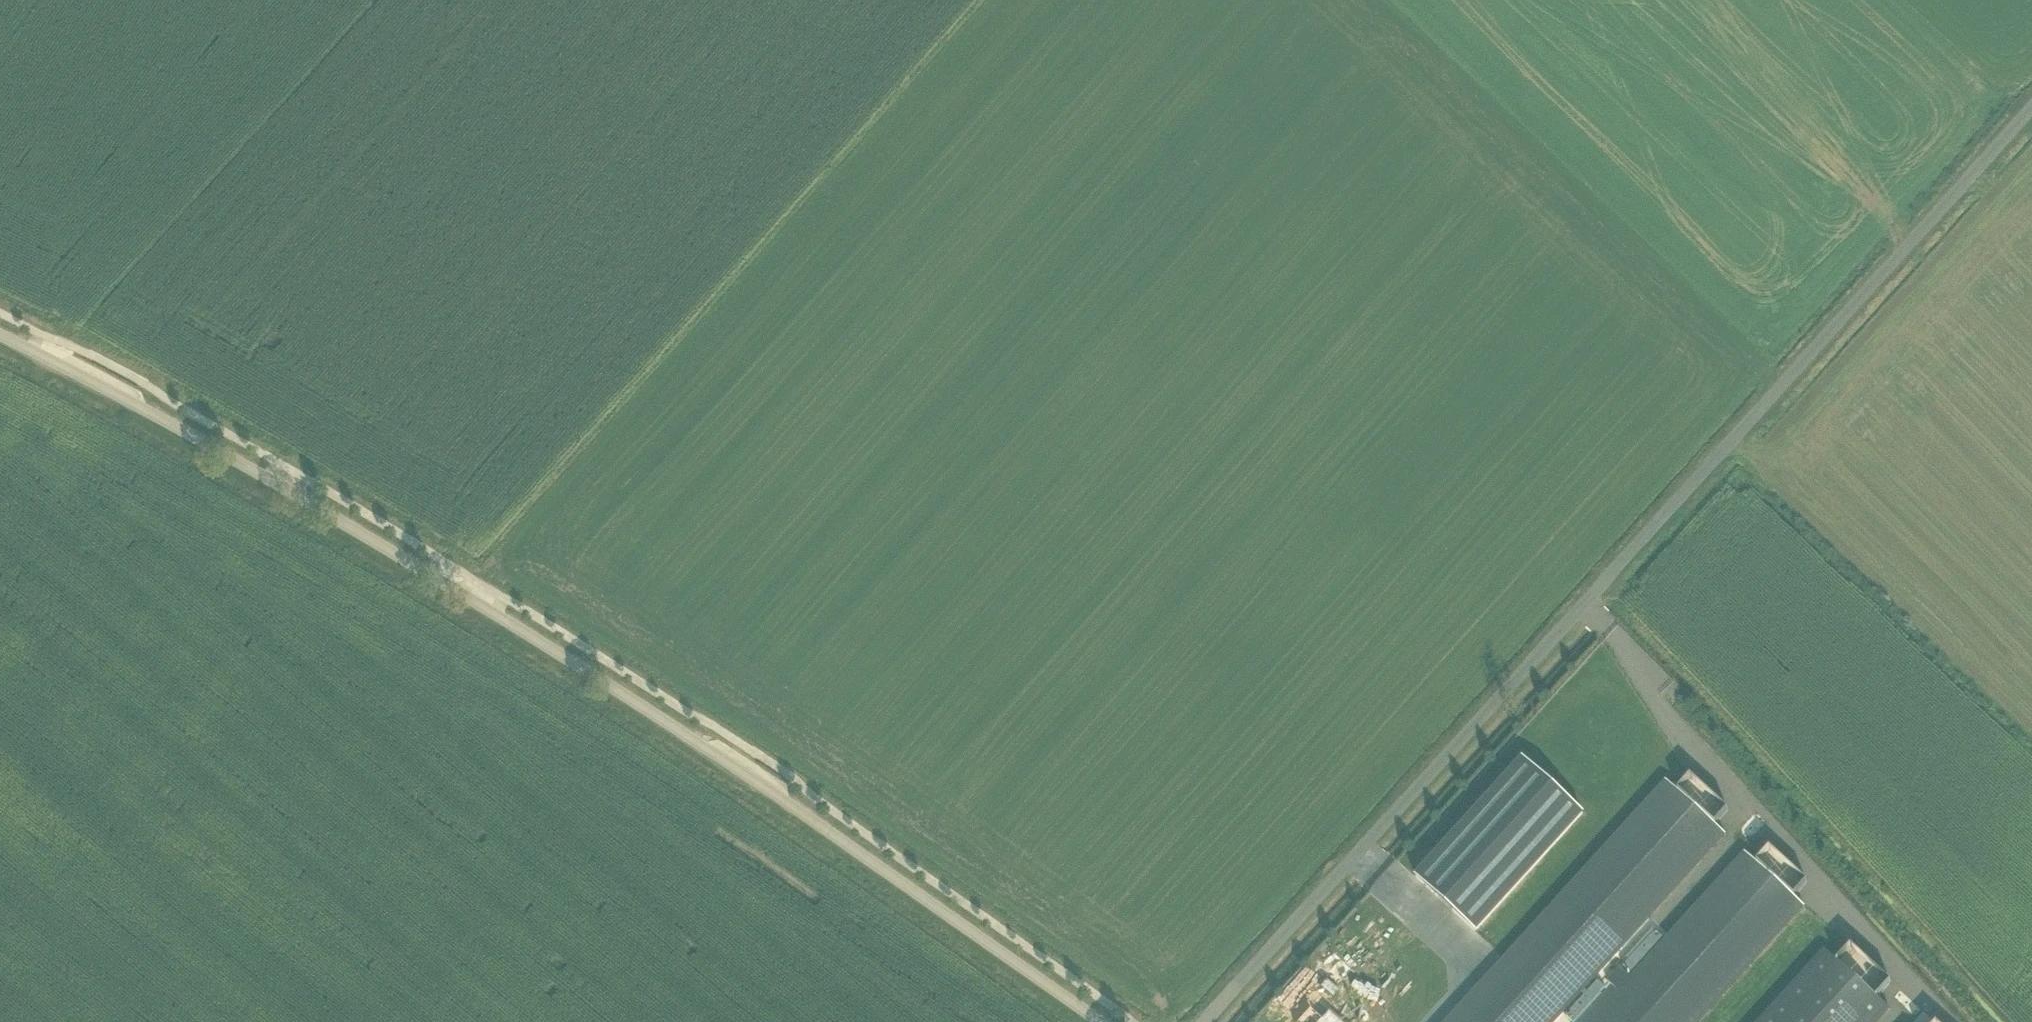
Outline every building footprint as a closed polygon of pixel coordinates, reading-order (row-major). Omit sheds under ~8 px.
[(1503,925),(1616,808),(1549,744),(1437,861),(1503,925)] [(1473,1021),(1725,1021),(1829,900),(1804,863),(1814,852),(1798,838),(1731,882),(1723,870),(1759,827),(1690,769),(1473,1021)] [(1913,1004),(1893,973),(1905,958),(1881,938),(1861,951),(1844,946),(1779,1021),(1898,1021),(1913,1004)] [(1966,1012),(1958,1021),(1973,1021),(1966,1012)]
